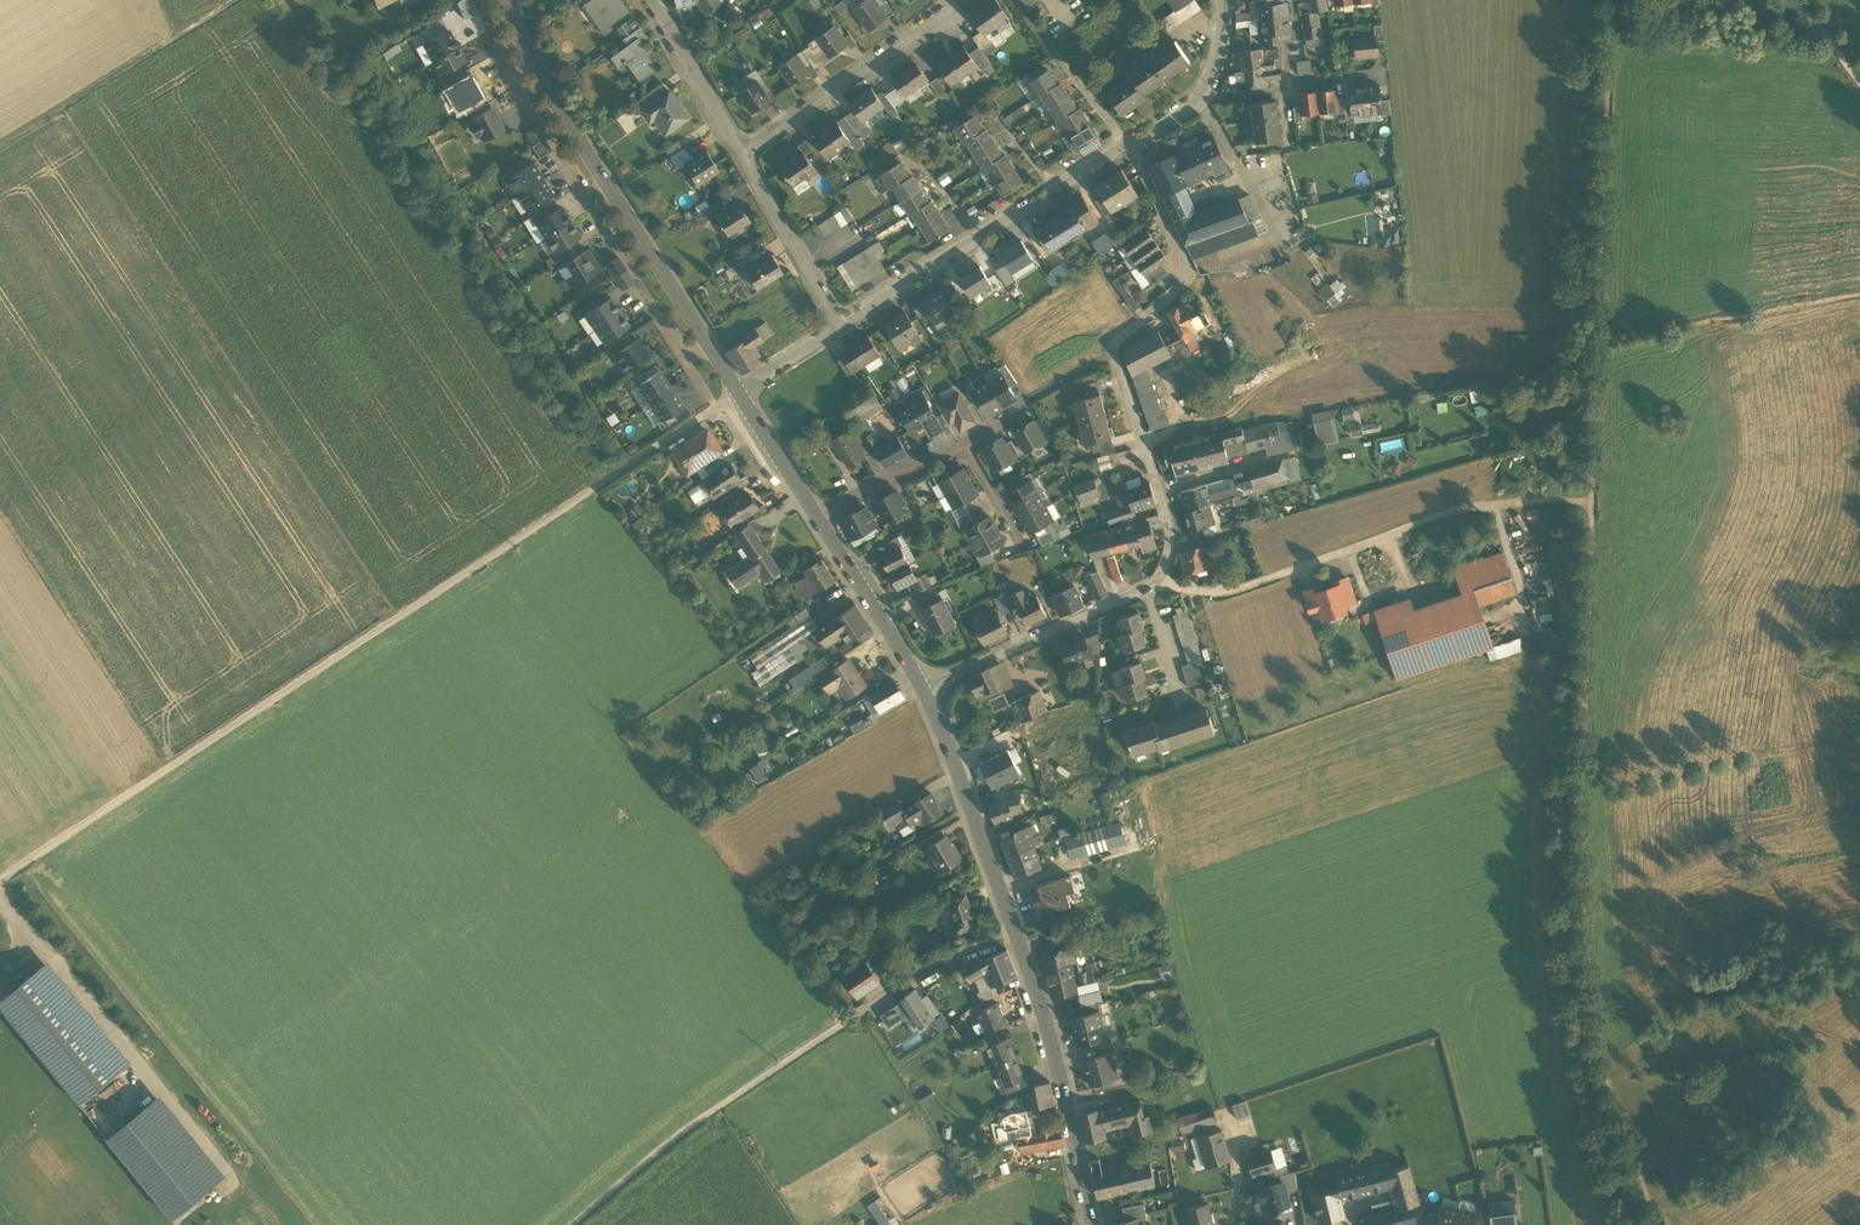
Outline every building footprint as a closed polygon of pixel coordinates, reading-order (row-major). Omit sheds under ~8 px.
[(465,19),(478,14),(472,0),(461,0),(457,2),(465,19)] [(601,30),(627,11),(621,2),(619,4),(616,0),(592,0),(583,6),(583,7),(585,5),(596,19),(594,21),(601,30)] [(703,4),(701,6),(706,13),(719,4),(716,0),(700,0),(703,4)] [(854,9),(866,0),(848,0),(854,9)] [(874,0),(866,0),(854,9),(867,28),(874,22),(876,25),(887,18),(878,5),(874,0)] [(878,5),(887,18),(894,13),(885,0),(878,5)] [(996,26),(1007,18),(1001,10),(1002,9),(996,0),(994,0),(981,9),(982,11),(973,17),(982,30),(985,34),(986,33),(996,26)] [(1029,9),(1039,2),(1037,0),(1021,0),(1029,9)] [(1169,31),(1201,9),(1195,0),(1190,0),(1180,6),(1178,8),(1171,13),(1161,20),(1169,31)] [(1180,6),(1176,0),(1172,0),(1178,8),(1180,6)] [(1254,19),(1258,19),(1260,19),(1258,0),(1256,0),(1251,1),(1254,19)] [(1288,15),(1286,4),(1274,5),(1273,0),(1258,0),(1260,19),(1275,17),(1288,15)] [(1274,5),(1286,4),(1288,15),(1292,14),(1292,13),(1290,0),(1273,0),(1274,5)] [(1292,14),(1300,13),(1298,3),(1297,0),(1290,0),(1292,13),(1292,14)] [(1307,1),(1298,3),(1300,13),(1302,13),(1317,11),(1328,9),(1326,0),(1307,0),(1307,1)] [(694,16),(689,1),(677,5),(681,20),(694,16)] [(982,11),(981,9),(972,16),(973,17),(982,11)] [(1303,19),(1304,28),(1319,26),(1317,11),(1302,13),(1303,19)] [(1288,15),(1275,17),(1277,36),(1290,34),(1289,20),(1288,15)] [(1278,43),(1277,36),(1275,17),(1260,19),(1258,19),(1261,44),(1278,43)] [(1011,24),(1007,18),(996,26),(1000,32),(1010,25),(1011,24)] [(816,39),(820,44),(830,58),(848,45),(844,38),(835,25),(816,39)] [(1015,31),(1010,25),(1000,32),(1004,38),(1015,31)] [(1375,37),(1376,40),(1383,39),(1382,25),(1374,26),(1375,37)] [(1322,44),(1319,26),(1304,28),(1307,46),(1322,44)] [(623,40),(627,46),(638,38),(638,39),(644,35),(639,28),(623,40)] [(448,30),(424,44),(434,60),(458,47),(448,30)] [(982,49),(982,50),(992,42),(986,33),(985,34),(982,30),(972,37),(982,49)] [(848,45),(851,49),(857,45),(850,34),(844,38),(848,45)] [(1355,39),(1357,57),(1377,55),(1376,40),(1375,37),(1355,39)] [(626,62),(640,81),(657,69),(644,51),(646,50),(638,39),(638,38),(627,46),(611,57),(618,68),(625,63),(626,62)] [(1108,93),(1122,113),(1146,96),(1144,93),(1190,61),(1175,40),(1129,74),(1131,76),(1108,93)] [(993,42),(992,42),(982,50),(986,55),(997,47),(993,42)] [(396,44),(382,53),(387,60),(400,50),(396,44)] [(425,65),(434,60),(424,44),(416,48),(425,65)] [(822,64),(830,58),(820,44),(813,49),(812,50),(822,64)] [(802,51),(811,63),(815,69),(822,64),(812,50),(813,49),(810,45),(802,51)] [(440,73),(441,74),(454,66),(465,60),(458,47),(434,60),(440,73)] [(938,66),(951,85),(977,66),(978,66),(972,56),(965,47),(938,66)] [(991,63),(986,55),(982,50),(982,49),(972,56),(978,66),(977,66),(981,71),(991,63)] [(1241,51),(1243,71),(1264,68),(1263,61),(1261,49),(1241,51)] [(1264,53),(1265,61),(1279,59),(1278,55),(1276,55),(1276,51),(1264,53)] [(780,67),(792,85),(809,73),(805,67),(796,55),(780,67)] [(1279,63),(1279,59),(1265,61),(1263,61),(1264,68),(1264,69),(1275,68),(1274,64),(1279,63)] [(1088,65),(1091,69),(1098,64),(1095,60),(1088,65)] [(1297,63),(1299,75),(1311,74),(1310,61),(1297,63)] [(819,75),(815,69),(811,63),(805,67),(809,73),(813,79),(819,75)] [(1034,70),(1038,76),(1048,70),(1044,64),(1034,70)] [(893,80),(905,96),(929,79),(922,71),(917,65),(903,74),(902,73),(893,80)] [(438,74),(443,83),(458,75),(454,66),(441,74),(440,73),(438,74)] [(1264,69),(1264,68),(1243,71),(1246,90),(1267,87),(1266,80),(1264,71),(1264,69)] [(1039,96),(1041,94),(1057,84),(1048,70),(1038,76),(1030,81),(1039,96)] [(1264,71),(1266,80),(1280,78),(1279,70),(1267,71),(1267,70),(1264,71)] [(473,75),(446,90),(458,111),(462,109),(481,98),(485,96),(473,75)] [(930,83),(938,95),(946,89),(937,77),(930,83)] [(738,93),(752,113),(769,101),(763,92),(755,81),(738,93)] [(1041,94),(1050,108),(1068,96),(1060,83),(1057,84),(1041,94)] [(1379,85),(1365,87),(1368,114),(1381,112),(1382,112),(1381,100),(1379,85)] [(854,110),(863,121),(884,106),(879,98),(871,87),(850,103),(854,110)] [(1354,115),(1368,114),(1365,87),(1350,89),(1352,103),(1353,115),(1354,115)] [(763,92),(769,101),(776,97),(769,88),(763,92)] [(1336,90),(1317,92),(1320,112),(1337,110),(1338,110),(1337,99),(1336,90)] [(659,123),(666,133),(688,117),(669,91),(650,104),(641,111),(642,111),(649,122),(657,116),(661,121),(659,123)] [(1302,114),(1320,112),(1317,92),(1299,94),(1301,107),(1302,114)] [(884,106),(891,117),(898,112),(885,93),(879,98),(884,106)] [(630,107),(636,115),(642,111),(641,111),(650,104),(644,96),(630,107)] [(1058,121),(1061,119),(1077,109),(1068,96),(1050,108),(1058,121)] [(462,109),(465,115),(484,105),(481,98),(462,109)] [(1352,103),(1345,104),(1344,99),(1337,99),(1338,110),(1337,110),(1338,114),(1346,113),(1346,119),(1354,118),(1354,115),(1353,115),(1352,103)] [(1381,112),(1382,115),(1391,114),(1389,99),(1381,100),(1382,112),(1381,112)] [(1253,112),(1254,120),(1278,117),(1275,100),(1252,104),(1254,112),(1253,112)] [(1294,107),(1295,122),(1303,121),(1302,114),(1301,107),(1294,107)] [(1061,119),(1069,133),(1088,121),(1079,108),(1077,109),(1061,119)] [(492,109),(474,119),(477,124),(473,126),(477,135),(481,133),(484,138),(502,128),(492,109)] [(854,110),(845,116),(853,128),(863,121),(854,110)] [(859,137),(853,128),(845,116),(837,122),(851,142),(859,137)] [(965,142),(967,141),(984,130),(974,116),(956,128),(965,142)] [(1281,139),(1278,117),(1254,120),(1257,142),(1269,140),(1269,141),(1281,139)] [(821,148),(829,159),(851,142),(837,122),(837,121),(814,137),(814,138),(821,148)] [(1097,136),(1088,121),(1069,133),(1079,148),(1079,147),(1097,136)] [(532,145),(544,138),(537,125),(525,133),(532,145)] [(967,141),(976,154),(995,142),(986,129),(984,130),(967,141)] [(813,135),(805,141),(814,152),(814,153),(821,148),(814,138),(814,137),(813,135)] [(1167,139),(1170,146),(1180,143),(1178,135),(1167,139)] [(1084,156),(1102,144),(1097,136),(1079,147),(1084,156)] [(532,145),(532,146),(540,158),(552,150),(544,138),(532,145)] [(1173,156),(1186,184),(1214,172),(1218,181),(1231,174),(1213,138),(1173,156)] [(665,148),(670,156),(682,149),(677,140),(665,148)] [(804,153),(807,157),(814,152),(805,141),(798,146),(804,153)] [(984,168),(987,165),(1003,156),(995,142),(976,154),(984,168)] [(1173,153),(1182,151),(1180,144),(1171,147),(1173,153)] [(690,160),(682,149),(670,156),(676,166),(682,163),(683,165),(690,160)] [(683,165),(696,184),(718,170),(706,151),(690,160),(683,165)] [(814,153),(814,152),(807,157),(816,170),(823,165),(814,153)] [(788,178),(792,184),(801,178),(802,180),(816,170),(807,157),(804,153),(781,169),(787,178),(788,178)] [(987,165),(996,179),(1014,167),(1006,154),(1003,156),(987,165)] [(1175,189),(1186,184),(1173,156),(1150,166),(1163,194),(1175,189)] [(507,179),(517,195),(543,178),(533,163),(507,179)] [(892,188),(894,187),(910,177),(901,163),(883,174),(892,188)] [(1023,182),(1014,167),(996,179),(1005,194),(1023,182)] [(1117,175),(1110,179),(1125,202),(1138,194),(1129,180),(1123,169),(1116,174),(1117,175)] [(894,187),(903,200),(921,189),(912,175),(910,177),(894,187)] [(1129,180),(1138,194),(1145,190),(1136,176),(1129,180)] [(552,194),(543,178),(517,195),(518,196),(527,210),(532,207),(548,197),(552,194)] [(801,178),(792,184),(794,186),(802,180),(801,178)] [(1112,210),(1125,202),(1110,179),(1104,183),(1103,182),(1096,186),(1103,197),(1112,210)] [(911,213),(914,212),(929,202),(921,189),(903,200),(911,213)] [(1163,194),(1177,225),(1188,220),(1187,217),(1188,217),(1175,189),(1163,194)] [(1249,195),(1239,199),(1250,221),(1253,220),(1253,221),(1259,218),(1249,195)] [(521,214),(527,210),(518,196),(511,199),(521,214)] [(1071,207),(1059,214),(1073,237),(1099,221),(1088,203),(1085,205),(1080,196),(1069,203),(1071,207)] [(548,197),(532,207),(536,213),(546,207),(552,203),(548,197)] [(1096,201),(1106,217),(1113,212),(1112,210),(1103,197),(1096,201)] [(1177,225),(1186,245),(1238,226),(1250,222),(1250,221),(1239,199),(1239,198),(1220,204),(1188,217),(1187,217),(1188,220),(1177,225)] [(714,214),(726,232),(739,224),(740,226),(749,220),(737,200),(722,209),(714,214)] [(914,212),(922,225),(940,214),(932,200),(929,202),(914,212)] [(702,210),(707,219),(714,214),(722,209),(717,201),(702,210)] [(536,223),(551,214),(546,207),(536,213),(528,218),(533,226),(537,223),(536,223)] [(546,237),(570,222),(561,207),(551,214),(536,223),(537,223),(546,237)] [(846,208),(840,212),(847,223),(853,220),(851,216),(850,215),(846,208)] [(842,227),(847,223),(840,212),(834,215),(842,227)] [(950,229),(940,214),(922,225),(931,240),(950,229)] [(1048,252),(1073,237),(1059,214),(1050,220),(1051,222),(1044,227),(1042,224),(1034,229),(1048,252)] [(836,230),(842,227),(834,215),(829,218),(836,230)] [(536,243),(539,242),(546,237),(537,223),(533,226),(528,218),(523,221),(536,243)] [(831,234),(836,230),(829,218),(824,222),(831,234)] [(1253,221),(1258,234),(1264,232),(1259,218),(1253,221)] [(1258,234),(1253,221),(1253,220),(1250,221),(1250,222),(1238,226),(1242,239),(1243,240),(1258,234)] [(555,252),(569,243),(580,237),(570,222),(546,237),(554,251),(555,252)] [(826,237),(831,234),(824,222),(818,225),(826,237)] [(820,241),(826,237),(818,225),(813,229),(820,241)] [(1242,239),(1238,226),(1186,245),(1192,257),(1242,239)] [(1138,227),(1120,240),(1124,246),(1142,233),(1138,227)] [(1114,244),(1120,240),(1113,229),(1100,237),(1108,248),(1114,244)] [(1114,244),(1125,260),(1158,237),(1154,231),(1149,234),(1150,235),(1148,236),(1145,231),(1142,233),(1124,246),(1120,240),(1114,244)] [(554,251),(546,237),(539,242),(547,255),(554,251)] [(1108,248),(1100,237),(1092,242),(1099,254),(1108,248)] [(1125,260),(1131,270),(1159,251),(1158,251),(1155,246),(1157,245),(1161,242),(1158,237),(1125,260)] [(870,246),(875,254),(885,248),(880,240),(870,246)] [(1021,240),(999,253),(1006,263),(1011,272),(1033,259),(1021,240)] [(554,252),(559,260),(574,250),(569,243),(555,252),(554,252)] [(870,246),(864,250),(872,261),(877,258),(875,254),(870,246)] [(1158,251),(1159,251),(1131,270),(1143,288),(1150,283),(1145,275),(1161,264),(1165,261),(1162,256),(1164,255),(1168,252),(1164,246),(1158,251)] [(569,276),(574,285),(600,269),(588,250),(578,256),(562,266),(558,268),(565,279),(569,276)] [(559,260),(562,266),(578,256),(574,250),(559,260)] [(866,265),(872,261),(864,250),(859,253),(866,265)] [(754,252),(749,256),(753,263),(759,259),(754,252)] [(744,270),(756,288),(781,272),(769,253),(759,259),(753,263),(744,269),(744,270)] [(861,268),(866,265),(859,253),(853,257),(861,268)] [(744,269),(753,263),(749,256),(731,267),(736,274),(744,270),(744,269)] [(855,272),(861,268),(853,257),(848,260),(855,272)] [(606,265),(614,278),(626,270),(618,258),(606,265)] [(877,258),(872,261),(879,273),(885,269),(877,258)] [(850,275),(855,272),(848,260),(842,264),(850,275)] [(872,261),(866,265),(873,276),(879,273),(872,261)] [(1053,272),(1059,281),(1072,272),(1065,261),(1052,270),(1053,272)] [(1006,263),(996,270),(1007,287),(1017,281),(1011,272),(1006,263)] [(844,279),(850,275),(842,264),(837,267),(844,279)] [(1145,275),(1150,283),(1166,272),(1161,264),(1145,275)] [(866,265),(861,268),(868,280),(873,276),(866,265)] [(980,265),(960,278),(971,296),(991,283),(980,265)] [(861,268),(855,272),(863,283),(868,280),(861,268)] [(626,270),(614,278),(622,290),(634,282),(626,270)] [(855,272),(850,275),(857,287),(863,283),(855,272)] [(1059,281),(1053,272),(1048,275),(1054,285),(1059,281)] [(1124,273),(1118,277),(1123,284),(1128,279),(1124,273)] [(851,290),(857,287),(850,275),(844,279),(851,290)] [(1327,281),(1318,288),(1333,307),(1352,292),(1339,276),(1330,284),(1327,281)] [(1112,281),(1125,299),(1131,295),(1123,284),(1118,277),(1112,281)] [(929,312),(935,321),(943,316),(944,318),(955,310),(950,301),(949,302),(942,291),(941,291),(942,292),(934,297),(933,296),(923,302),(929,312)] [(1147,291),(1135,292),(1136,301),(1147,300),(1147,291)] [(1125,299),(1132,308),(1138,304),(1136,301),(1131,295),(1125,299)] [(596,329),(620,313),(610,298),(585,315),(591,324),(592,323),(596,329)] [(1197,298),(1184,304),(1197,330),(1210,323),(1197,298)] [(912,305),(920,317),(929,312),(923,302),(922,299),(912,305)] [(1183,337),(1197,330),(1184,304),(1168,312),(1177,329),(1182,338),(1183,337)] [(986,316),(978,306),(972,310),(979,321),(986,316)] [(596,329),(604,341),(619,331),(628,325),(620,313),(596,329)] [(885,326),(899,349),(907,344),(909,347),(922,339),(906,313),(885,326)] [(945,320),(944,318),(943,316),(935,321),(937,325),(945,320)] [(761,324),(754,328),(762,341),(766,338),(763,334),(766,332),(761,324)] [(753,346),(762,341),(754,328),(740,337),(743,341),(744,340),(749,349),(753,346)] [(1162,337),(1167,346),(1182,338),(1177,329),(1162,337)] [(604,341),(603,341),(607,348),(623,337),(619,331),(604,341)] [(1159,332),(1151,336),(1163,359),(1171,354),(1167,346),(1162,337),(1159,332)] [(1193,333),(1183,338),(1188,346),(1191,350),(1200,345),(1193,333)] [(627,335),(623,337),(628,345),(632,342),(627,335)] [(1123,350),(1132,375),(1147,367),(1163,359),(1151,336),(1123,350)] [(623,337),(607,348),(613,356),(615,355),(614,354),(628,345),(623,337)] [(1183,337),(1182,338),(1167,346),(1171,354),(1174,353),(1188,346),(1183,338),(1183,337)] [(845,357),(854,372),(865,365),(879,357),(880,356),(869,338),(843,354),(845,357)] [(615,355),(626,371),(649,356),(638,339),(632,342),(628,345),(614,354),(615,355)] [(758,363),(755,359),(749,349),(744,340),(743,341),(726,351),(740,374),(758,363)] [(753,346),(749,349),(755,359),(760,356),(753,346)] [(839,362),(848,376),(854,372),(845,357),(839,362)] [(883,364),(879,357),(865,365),(870,372),(883,364)] [(928,364),(920,368),(925,376),(932,371),(928,364)] [(1002,374),(1009,387),(1017,383),(1005,364),(998,368),(1002,375),(1002,374)] [(989,382),(1002,375),(998,368),(996,366),(983,373),(989,382)] [(1167,425),(1147,367),(1132,375),(1151,431),(1167,425)] [(629,382),(633,388),(648,378),(644,371),(629,382)] [(638,384),(650,402),(671,389),(659,371),(638,384)] [(848,376),(854,386),(860,382),(854,372),(848,376)] [(1002,375),(989,382),(1003,408),(1016,400),(1009,387),(1002,374),(1002,375)] [(989,415),(1003,408),(989,382),(975,389),(975,390),(982,403),(989,415)] [(965,387),(975,406),(982,403),(975,390),(975,389),(972,383),(965,387)] [(940,393),(944,401),(959,393),(954,385),(940,393)] [(852,420),(853,420),(863,413),(879,403),(867,386),(841,404),(852,420)] [(902,396),(896,386),(888,391),(893,401),(902,396)] [(925,388),(921,391),(925,398),(927,401),(931,398),(925,388)] [(650,402),(662,420),(672,413),(682,407),(671,389),(650,402)] [(912,393),(917,403),(925,398),(921,391),(920,389),(912,393)] [(1471,401),(1482,399),(1480,389),(1470,391),(1471,401)] [(955,420),(961,431),(976,422),(959,393),(944,401),(955,420)] [(1073,402),(1079,423),(1106,416),(1100,395),(1073,402)] [(911,431),(924,423),(928,421),(936,416),(927,401),(925,398),(917,403),(900,412),(911,431)] [(938,405),(942,413),(949,424),(955,420),(944,401),(938,405)] [(882,407),(879,403),(863,413),(866,418),(882,407)] [(661,429),(676,419),(672,413),(662,420),(657,423),(661,429)] [(871,453),(875,450),(875,449),(880,447),(871,433),(874,431),(866,418),(863,413),(853,420),(852,420),(850,421),(853,426),(854,427),(863,440),(871,453)] [(953,432),(949,424),(942,413),(936,416),(943,429),(942,429),(946,436),(953,432)] [(936,416),(928,421),(935,433),(942,429),(943,429),(936,416)] [(1112,438),(1106,416),(1079,423),(1084,445),(1098,441),(1111,438),(1112,438)] [(1034,421),(1045,441),(1053,436),(1041,417),(1034,421)] [(1314,423),(1319,443),(1338,438),(1334,418),(1314,423)] [(1015,431),(1026,452),(1045,442),(1045,441),(1034,421),(1034,420),(1015,431)] [(931,436),(935,433),(928,421),(924,423),(931,436)] [(1266,447),(1268,456),(1297,448),(1291,422),(1278,425),(1277,422),(1261,426),(1266,447)] [(1350,426),(1352,436),(1362,433),(1360,424),(1350,426)] [(847,430),(856,444),(863,440),(854,427),(853,426),(847,430)] [(1261,426),(1252,428),(1257,449),(1266,447),(1261,426)] [(1248,451),(1257,449),(1252,428),(1242,430),(1248,451)] [(1242,429),(1222,433),(1227,456),(1248,451),(1242,430),(1242,429)] [(681,460),(690,472),(702,464),(720,452),(721,452),(706,430),(687,443),(678,449),(684,458),(681,460)] [(832,441),(848,467),(849,467),(847,464),(863,454),(856,444),(847,430),(848,430),(832,441)] [(1208,461),(1227,456),(1222,433),(1193,440),(1200,470),(1210,468),(1208,461)] [(1380,441),(1383,453),(1406,448),(1403,436),(1380,441)] [(668,446),(673,453),(676,451),(678,449),(687,443),(683,437),(668,446)] [(898,437),(880,447),(875,449),(875,450),(885,467),(908,455),(898,437)] [(983,449),(995,470),(1014,460),(1013,459),(1005,444),(1002,438),(983,449)] [(1098,441),(1102,456),(1115,452),(1111,438),(1098,441)] [(863,454),(864,457),(867,455),(871,453),(863,440),(856,444),(863,454)] [(1005,444),(1013,459),(1019,455),(1011,440),(1005,444)] [(1177,476),(1200,470),(1193,440),(1165,447),(1168,460),(1173,459),(1177,476)] [(676,451),(681,460),(684,458),(678,449),(676,451)] [(702,464),(706,470),(724,458),(720,452),(702,464)] [(847,464),(849,467),(864,457),(863,454),(847,464)] [(1114,468),(1110,455),(1098,459),(1101,471),(1114,468)] [(728,464),(724,458),(706,470),(710,476),(728,464)] [(1243,471),(1249,494),(1290,483),(1284,459),(1243,471)] [(712,495),(713,498),(733,484),(740,480),(739,479),(729,464),(728,464),(710,476),(702,481),(704,484),(703,489),(706,494),(707,495),(712,495)] [(940,483),(947,495),(970,481),(963,469),(949,477),(940,482),(940,483)] [(933,477),(937,484),(940,483),(940,482),(949,477),(946,470),(933,477)] [(1182,492),(1187,511),(1209,504),(1213,503),(1213,504),(1235,498),(1249,494),(1243,471),(1229,475),(1233,487),(1234,490),(1230,492),(1229,488),(1211,494),(1208,484),(1182,492)] [(1018,479),(1022,486),(1031,480),(1032,481),(1035,479),(1031,472),(1018,479)] [(733,484),(737,490),(742,487),(749,482),(745,476),(739,479),(740,480),(733,484)] [(1075,486),(1082,501),(1100,494),(1094,479),(1075,486)] [(1008,493),(1015,507),(1039,493),(1032,481),(1031,480),(1022,486),(1008,493)] [(978,494),(970,481),(947,495),(953,507),(954,507),(964,502),(978,494)] [(1132,506),(1134,511),(1157,503),(1150,482),(1126,490),(1132,506)] [(746,493),(742,487),(737,490),(731,495),(735,500),(746,493)] [(879,500),(889,520),(907,510),(906,509),(907,506),(905,502),(903,501),(897,491),(887,496),(888,498),(884,499),(884,498),(879,500)] [(729,524),(731,526),(752,513),(758,509),(757,508),(747,492),(746,493),(735,500),(720,510),(722,513),(721,517),(724,523),(729,524)] [(1015,507),(1022,520),(1046,506),(1039,493),(1015,507)] [(1235,498),(1237,504),(1250,501),(1249,494),(1235,498)] [(873,504),(883,523),(889,520),(879,500),(873,504)] [(950,508),(957,520),(969,514),(970,513),(964,502),(954,507),(953,507),(950,508)] [(752,513),(755,519),(767,511),(763,504),(757,508),(758,509),(752,513)] [(1215,525),(1209,504),(1187,511),(1186,511),(1194,538),(1204,535),(1202,528),(1215,525)] [(1053,519),(1046,506),(1022,520),(1030,533),(1044,525),(1053,519)] [(1106,515),(1109,524),(1122,519),(1133,515),(1135,515),(1134,511),(1132,506),(1106,515)] [(846,518),(856,537),(877,526),(866,507),(855,513),(856,514),(852,516),(852,515),(846,518)] [(1147,516),(1149,524),(1162,519),(1158,507),(1144,512),(1145,517),(1147,516)] [(975,525),(969,514),(957,520),(956,521),(963,532),(967,530),(967,529),(975,525)] [(967,530),(974,542),(997,529),(990,516),(975,525),(967,529),(967,530)] [(1134,520),(1135,523),(1141,545),(1142,551),(1155,548),(1149,524),(1147,516),(1145,517),(1134,520)] [(839,521),(850,540),(856,537),(846,518),(839,521)] [(1044,525),(1047,531),(1050,530),(1055,539),(1061,537),(1056,527),(1059,525),(1056,518),(1053,519),(1044,525)] [(1243,523),(1246,530),(1248,529),(1257,526),(1254,519),(1243,523)] [(1128,548),(1136,546),(1141,545),(1135,523),(1124,526),(1128,548)] [(733,534),(743,548),(748,545),(757,538),(747,524),(733,534)] [(1112,552),(1128,548),(1124,526),(1107,531),(1112,552)] [(1004,542),(997,529),(974,542),(980,554),(981,555),(989,550),(1004,542)] [(1055,539),(1050,530),(1047,531),(1037,537),(1042,545),(1055,539)] [(1086,537),(1092,557),(1110,552),(1112,552),(1107,531),(1105,532),(1086,537)] [(885,543),(890,552),(900,547),(903,546),(898,536),(892,540),(885,543)] [(725,574),(737,591),(757,577),(755,575),(762,570),(768,579),(778,573),(770,560),(772,559),(758,538),(757,538),(748,545),(754,554),(749,557),(725,574)] [(743,548),(749,557),(754,554),(748,545),(743,548)] [(1186,573),(1211,568),(1208,557),(1205,546),(1197,548),(1180,552),(1186,573)] [(882,556),(890,572),(908,563),(900,547),(890,552),(882,556)] [(976,556),(982,566),(996,561),(989,550),(981,555),(980,554),(976,556)] [(1454,568),(1462,593),(1474,589),(1480,605),(1516,593),(1502,551),(1454,568)] [(1107,558),(1110,568),(1117,565),(1114,555),(1107,558)] [(1216,555),(1208,557),(1211,568),(1219,566),(1218,563),(1216,555)] [(809,576),(818,592),(835,581),(823,561),(806,571),(809,576)] [(909,565),(908,563),(890,572),(891,574),(899,588),(907,584),(917,579),(916,578),(909,565)] [(1110,568),(1116,583),(1123,581),(1117,565),(1110,568)] [(1084,574),(1088,582),(1099,577),(1097,572),(1084,574)] [(796,584),(805,599),(818,592),(809,576),(796,584)] [(907,584),(912,594),(926,589),(919,577),(916,578),(917,579),(907,584)] [(1088,582),(1096,600),(1108,595),(1099,577),(1088,582)] [(1318,609),(1321,619),(1329,617),(1343,612),(1346,611),(1345,605),(1355,602),(1348,578),(1333,583),(1334,587),(1315,593),(1317,600),(1308,603),(1310,611),(1318,609)] [(1053,596),(1061,615),(1083,606),(1075,586),(1053,596)] [(1003,593),(1001,593),(1010,610),(1016,606),(1011,595),(1012,595),(1010,589),(1003,593)] [(1304,592),(1308,603),(1317,600),(1315,593),(1313,589),(1304,592)] [(1462,593),(1414,609),(1402,614),(1378,622),(1397,679),(1494,646),(1480,605),(1474,589),(1462,593)] [(1022,590),(1012,595),(1011,595),(1016,606),(1017,607),(1025,603),(1025,602),(1030,600),(1029,597),(1026,598),(1022,590)] [(918,602),(921,609),(942,598),(939,591),(918,602)] [(1002,613),(1010,610),(1001,593),(994,597),(1002,613)] [(1173,615),(1187,611),(1181,593),(1162,595),(1164,603),(1169,601),(1173,615)] [(1550,593),(1539,596),(1545,620),(1556,618),(1550,593)] [(1017,607),(1024,622),(1032,619),(1033,621),(1046,615),(1037,596),(1030,600),(1025,602),(1025,603),(1017,607)] [(1538,597),(1532,598),(1538,621),(1544,619),(1538,597)] [(921,609),(934,635),(956,624),(943,598),(942,598),(921,609)] [(1410,598),(1398,602),(1402,614),(1414,609),(1410,598)] [(1378,622),(1402,614),(1398,602),(1374,611),(1378,622)] [(855,604),(834,619),(819,629),(818,628),(816,630),(826,644),(842,633),(843,635),(848,642),(870,627),(855,604)] [(787,621),(791,627),(809,614),(805,608),(787,621)] [(809,615),(813,621),(823,615),(819,608),(809,615)] [(1366,623),(1377,620),(1374,610),(1363,614),(1366,623)] [(1173,615),(1175,622),(1189,618),(1187,611),(1173,615)] [(1343,612),(1329,617),(1331,623),(1345,618),(1343,612)] [(1122,627),(1124,634),(1140,629),(1141,630),(1144,628),(1139,613),(1130,615),(1119,619),(1119,620),(1120,619),(1123,626),(1122,627)] [(751,673),(760,686),(797,661),(788,648),(801,639),(818,627),(817,627),(813,621),(809,615),(809,614),(791,627),(748,656),(757,668),(751,673)] [(979,635),(984,645),(994,640),(994,639),(1007,632),(998,614),(974,626),(979,635)] [(813,621),(817,627),(827,620),(823,615),(813,621)] [(834,618),(818,628),(819,629),(834,619),(834,618)] [(1175,622),(1177,629),(1191,625),(1189,618),(1175,622)] [(1177,629),(1180,636),(1193,631),(1191,625),(1177,629)] [(1145,644),(1141,630),(1140,629),(1124,634),(1120,635),(1121,636),(1122,636),(1124,643),(1123,643),(1126,651),(1137,648),(1137,647),(1145,644)] [(820,648),(826,644),(816,630),(810,634),(820,648)] [(1180,636),(1182,642),(1196,638),(1193,631),(1180,636)] [(827,646),(843,635),(842,633),(826,644),(827,646)] [(1085,639),(1092,658),(1099,655),(1098,633),(1085,639)] [(1076,664),(1080,662),(1090,658),(1092,658),(1085,639),(1083,635),(1079,637),(1070,640),(1061,643),(1067,659),(1066,661),(1068,665),(1071,667),(1075,666),(1076,664)] [(1182,642),(1184,650),(1197,645),(1196,638),(1182,642)] [(788,648),(797,661),(802,657),(798,652),(806,647),(801,639),(788,648)] [(1184,650),(1186,656),(1200,652),(1197,645),(1184,650)] [(1186,656),(1188,663),(1195,661),(1202,659),(1200,652),(1186,656)] [(822,659),(826,666),(828,665),(833,662),(828,655),(822,659)] [(1092,663),(1090,658),(1080,662),(1081,667),(1092,663)] [(826,666),(822,659),(787,681),(792,688),(811,676),(826,666)] [(838,684),(846,698),(866,686),(849,660),(832,670),(821,678),(828,690),(838,684)] [(997,687),(1000,693),(1015,685),(1004,661),(989,669),(995,683),(997,687)] [(1182,665),(1184,673),(1198,668),(1195,661),(1188,663),(1182,665)] [(1124,676),(1126,684),(1143,679),(1146,678),(1141,662),(1132,665),(1132,664),(1121,668),(1121,669),(1122,669),(1125,676),(1124,676)] [(826,666),(811,676),(815,682),(821,678),(832,670),(828,665),(826,666)] [(978,675),(986,691),(986,692),(997,687),(995,683),(989,669),(989,668),(977,673),(978,675)] [(1184,673),(1186,679),(1200,675),(1198,668),(1184,673)] [(977,696),(986,691),(978,675),(969,679),(977,696)] [(1202,683),(1200,675),(1186,679),(1188,687),(1202,683)] [(795,695),(815,682),(811,676),(792,688),(791,689),(795,695)] [(1147,694),(1143,679),(1126,684),(1123,685),(1123,686),(1124,686),(1126,693),(1125,693),(1128,701),(1139,697),(1147,694)] [(904,697),(894,680),(871,694),(873,697),(865,701),(873,715),(881,710),(904,697)] [(977,696),(980,702),(1000,693),(997,687),(986,692),(986,691),(977,696)] [(1039,691),(1025,697),(1034,717),(1047,710),(1039,691)] [(989,700),(995,711),(1011,704),(1011,703),(1015,701),(1013,698),(1007,701),(1004,693),(989,700)] [(820,717),(827,711),(816,696),(808,702),(820,717)] [(1020,723),(1034,717),(1025,697),(1015,701),(1011,703),(1011,704),(1020,723)] [(1167,721),(1155,725),(1158,734),(1156,735),(1159,746),(1160,749),(1161,749),(1162,749),(1161,748),(1168,746),(1169,747),(1176,744),(1176,743),(1184,741),(1206,734),(1213,732),(1215,732),(1210,716),(1208,716),(1206,708),(1193,712),(1194,714),(1167,723),(1167,721)] [(855,734),(874,723),(869,715),(850,726),(855,734)] [(1146,750),(1159,746),(1156,735),(1158,734),(1155,725),(1155,723),(1136,729),(1136,728),(1125,731),(1129,744),(1130,743),(1133,754),(1135,754),(1134,752),(1146,749),(1146,750)] [(761,757),(777,746),(767,732),(751,743),(761,757)] [(1016,747),(1009,750),(1016,763),(1022,760),(1016,747)] [(1009,750),(1008,749),(994,756),(1007,780),(1021,773),(1016,763),(1009,750)] [(994,756),(980,764),(981,765),(988,778),(992,787),(1007,780),(994,756)] [(755,782),(770,778),(766,761),(751,764),(755,782)] [(981,765),(974,768),(981,781),(988,778),(981,765)] [(1120,787),(1106,791),(1109,798),(1122,794),(1120,787)] [(989,795),(993,806),(1009,800),(1008,795),(1008,791),(989,795)] [(931,793),(913,804),(924,823),(943,813),(931,793)] [(1010,800),(1012,812),(1021,810),(1018,793),(1008,795),(1009,800),(1010,800)] [(988,807),(995,822),(1012,815),(1012,812),(1010,800),(1009,800),(993,806),(988,807)] [(880,813),(889,828),(896,824),(907,817),(903,809),(899,802),(880,813)] [(914,829),(924,823),(913,804),(903,809),(907,817),(914,829)] [(1038,808),(1040,816),(1052,813),(1050,805),(1038,808)] [(1056,820),(1054,813),(1052,813),(1040,816),(1042,823),(1056,820)] [(903,836),(914,829),(907,817),(896,824),(903,836)] [(1078,835),(1084,856),(1126,844),(1119,822),(1078,835)] [(1034,846),(1031,838),(1027,826),(1014,831),(1015,835),(1002,840),(1008,855),(1034,846)] [(942,830),(930,837),(934,843),(946,836),(942,830)] [(1041,834),(1031,838),(1034,846),(1043,842),(1044,842),(1041,834)] [(926,848),(941,872),(963,859),(956,848),(953,849),(946,836),(934,843),(926,848)] [(926,848),(934,843),(930,837),(918,844),(922,850),(926,848)] [(1042,866),(1034,846),(1008,855),(1007,855),(1015,876),(1042,866)] [(1038,886),(1042,899),(1047,897),(1051,911),(1071,905),(1067,892),(1075,890),(1071,876),(1038,886)] [(953,923),(957,934),(978,926),(967,895),(950,901),(957,921),(953,923)] [(1037,915),(1051,911),(1047,897),(1042,899),(1033,902),(1037,915)] [(852,944),(857,952),(863,948),(858,940),(852,944)] [(1041,946),(1046,969),(1071,963),(1068,951),(1056,954),(1054,943),(1041,946)] [(857,952),(864,963),(870,959),(863,948),(857,952)] [(986,973),(991,987),(1018,976),(1007,949),(982,959),(981,960),(986,972),(986,973)] [(962,968),(970,982),(975,979),(986,973),(986,972),(981,960),(982,959),(981,957),(962,968)] [(129,1062),(47,961),(37,968),(120,1070),(129,1062)] [(1072,963),(1071,963),(1046,969),(1053,998),(1078,992),(1072,963)] [(849,976),(860,993),(878,982),(866,965),(849,976)] [(79,1104),(120,1070),(37,968),(0,999),(0,1007),(79,1104)] [(986,973),(975,979),(980,991),(991,987),(986,973)] [(857,996),(860,993),(849,976),(845,979),(857,996)] [(915,989),(901,999),(903,1001),(914,1017),(920,1027),(934,1017),(934,1016),(929,1009),(922,1000),(915,989)] [(1079,995),(1081,1006),(1098,1002),(1102,1001),(1100,990),(1079,995)] [(928,996),(922,1000),(929,1009),(935,1005),(928,996)] [(903,1001),(894,1006),(903,1018),(907,1016),(914,1017),(903,1001)] [(1101,1013),(1098,1002),(1081,1006),(1070,1009),(1072,1018),(1098,1012),(1099,1013),(1101,1013)] [(984,1021),(988,1030),(993,1028),(1004,1024),(996,1003),(977,1010),(982,1021),(984,1021)] [(935,1005),(929,1009),(934,1016),(940,1012),(935,1005)] [(889,1028),(903,1018),(894,1006),(880,1016),(889,1028)] [(1072,1018),(1079,1044),(1094,1040),(1105,1038),(1102,1026),(1100,1026),(1097,1014),(1099,1013),(1098,1012),(1072,1018)] [(981,1033),(984,1040),(996,1035),(993,1028),(988,1030),(981,1033)] [(999,1042),(996,1035),(984,1040),(986,1047),(991,1045),(999,1042)] [(1094,1040),(1096,1048),(1113,1043),(1111,1036),(1105,1038),(1094,1040)] [(991,1055),(996,1067),(1016,1059),(1007,1038),(999,1042),(991,1045),(994,1054),(991,1055)] [(1115,1051),(1113,1043),(1096,1048),(1098,1055),(1110,1052),(1110,1053),(1115,1051)] [(1085,1065),(1091,1086),(1118,1077),(1110,1053),(1110,1052),(1098,1055),(1088,1059),(1089,1063),(1085,1065)] [(1024,1078),(1016,1059),(996,1067),(1001,1077),(1003,1076),(1008,1085),(1016,1082),(1024,1078)] [(1024,1107),(1025,1109),(1027,1109),(1029,1108),(1054,1102),(1050,1081),(1033,1084),(1035,1092),(1022,1094),(1023,1099),(1018,1101),(1019,1109),(1024,1107)] [(1003,1087),(1006,1094),(1019,1088),(1016,1082),(1008,1085),(1003,1087)] [(224,1175),(159,1095),(148,1104),(213,1184),(224,1175)] [(1131,1125),(1133,1135),(1153,1130),(1149,1115),(1143,1116),(1139,1100),(1100,1109),(1105,1131),(1131,1125)] [(1246,1100),(1239,1102),(1244,1116),(1250,1114),(1246,1100)] [(1237,1118),(1244,1116),(1239,1102),(1232,1105),(1237,1118)] [(213,1184),(148,1104),(106,1138),(171,1218),(213,1184)] [(1178,1118),(1182,1132),(1217,1121),(1213,1107),(1178,1118)] [(1005,1131),(1006,1131),(1007,1131),(1014,1129),(1016,1137),(1026,1135),(1032,1134),(1027,1109),(1025,1109),(1009,1113),(1001,1117),(1003,1126),(1005,1131)] [(1078,1113),(1085,1142),(1107,1137),(1105,1131),(1100,1109),(1078,1113)] [(990,1120),(993,1134),(1005,1131),(1006,1131),(1007,1131),(1004,1117),(990,1120)] [(1005,1131),(1003,1126),(995,1127),(998,1141),(1007,1138),(1006,1131),(1005,1131)] [(1026,1135),(1029,1151),(1037,1149),(1061,1144),(1064,1143),(1061,1128),(1032,1134),(1026,1135)] [(1199,1136),(1207,1166),(1230,1160),(1222,1130),(1199,1136)] [(1207,1166),(1199,1136),(1190,1139),(1196,1159),(1193,1159),(1196,1169),(1207,1166)] [(1183,1138),(1171,1141),(1173,1152),(1185,1150),(1183,1138)] [(1533,1147),(1534,1154),(1542,1153),(1541,1146),(1533,1147)] [(1281,1147),(1271,1150),(1277,1168),(1287,1165),(1281,1147)] [(1248,1157),(1253,1175),(1266,1172),(1277,1168),(1271,1150),(1248,1157)] [(1089,1160),(1093,1177),(1103,1174),(1099,1157),(1089,1160)] [(1308,1157),(1298,1160),(1300,1169),(1311,1165),(1308,1157)] [(997,1163),(1002,1177),(1017,1172),(1012,1158),(997,1163)] [(1151,1163),(1103,1174),(1093,1177),(1095,1188),(1098,1198),(1156,1185),(1151,1163)] [(1268,1178),(1280,1175),(1289,1172),(1287,1165),(1277,1168),(1266,1172),(1268,1178)] [(1366,1171),(1372,1191),(1392,1186),(1388,1171),(1390,1170),(1388,1165),(1366,1171)] [(1393,1189),(1398,1209),(1411,1205),(1419,1203),(1409,1165),(1390,1170),(1388,1171),(1392,1186),(1393,1189)] [(1295,1170),(1289,1172),(1280,1175),(1282,1182),(1286,1193),(1298,1190),(1295,1170)] [(1372,1191),(1366,1171),(1335,1179),(1338,1189),(1312,1196),(1320,1223),(1345,1216),(1341,1200),(1372,1191)] [(1267,1201),(1270,1211),(1289,1205),(1286,1193),(1282,1182),(1257,1190),(1261,1202),(1267,1201)] [(1398,1209),(1393,1189),(1389,1191),(1394,1210),(1398,1209)] [(1443,1198),(1441,1208),(1458,1211),(1460,1202),(1443,1198)] [(896,1216),(889,1220),(877,1199),(870,1203),(881,1224),(897,1224),(900,1224),(896,1216)] [(1460,1202),(1458,1211),(1475,1214),(1477,1203),(1460,1200),(1460,1202)] [(1513,1200),(1489,1203),(1492,1224),(1517,1224),(1513,1200)] [(1267,1201),(1261,1202),(1255,1204),(1258,1214),(1270,1211),(1267,1201)] [(1123,1208),(1126,1222),(1137,1220),(1147,1218),(1144,1203),(1123,1208)] [(1191,1224),(1213,1224),(1208,1204),(1187,1210),(1191,1224)] [(1394,1210),(1390,1211),(1391,1213),(1412,1208),(1411,1205),(1398,1209),(1394,1210)] [(1416,1223),(1412,1208),(1391,1213),(1390,1211),(1365,1218),(1367,1224),(1408,1224),(1416,1223)] [(1458,1211),(1441,1208),(1438,1224),(1436,1223),(1436,1224),(1455,1224),(1458,1211)] [(1458,1211),(1455,1224),(1473,1224),(1475,1214),(1458,1211)] [(1425,1213),(1423,1224),(1431,1224),(1433,1214),(1425,1213)] [(1267,1224),(1274,1224),(1282,1223),(1279,1216),(1266,1220),(1267,1224)]
